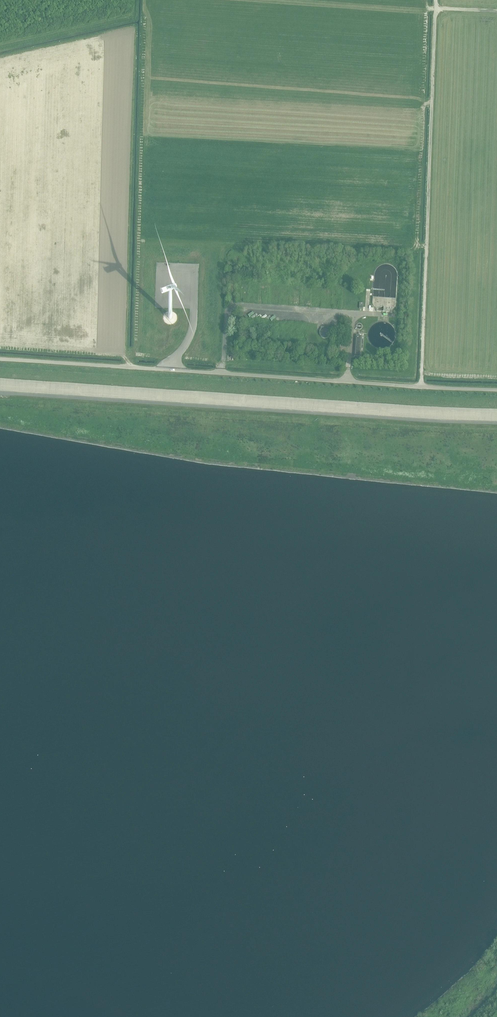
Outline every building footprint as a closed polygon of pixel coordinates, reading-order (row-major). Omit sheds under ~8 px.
[(322,338),(324,338),(327,337),(328,336),(329,334),(329,332),(329,329),(327,328),(325,327),(323,327),(322,328),(320,329),(319,331),(319,333),(319,335),(320,337),(322,338)] [(361,357),(363,336),(355,335),(354,356),(361,357)]
